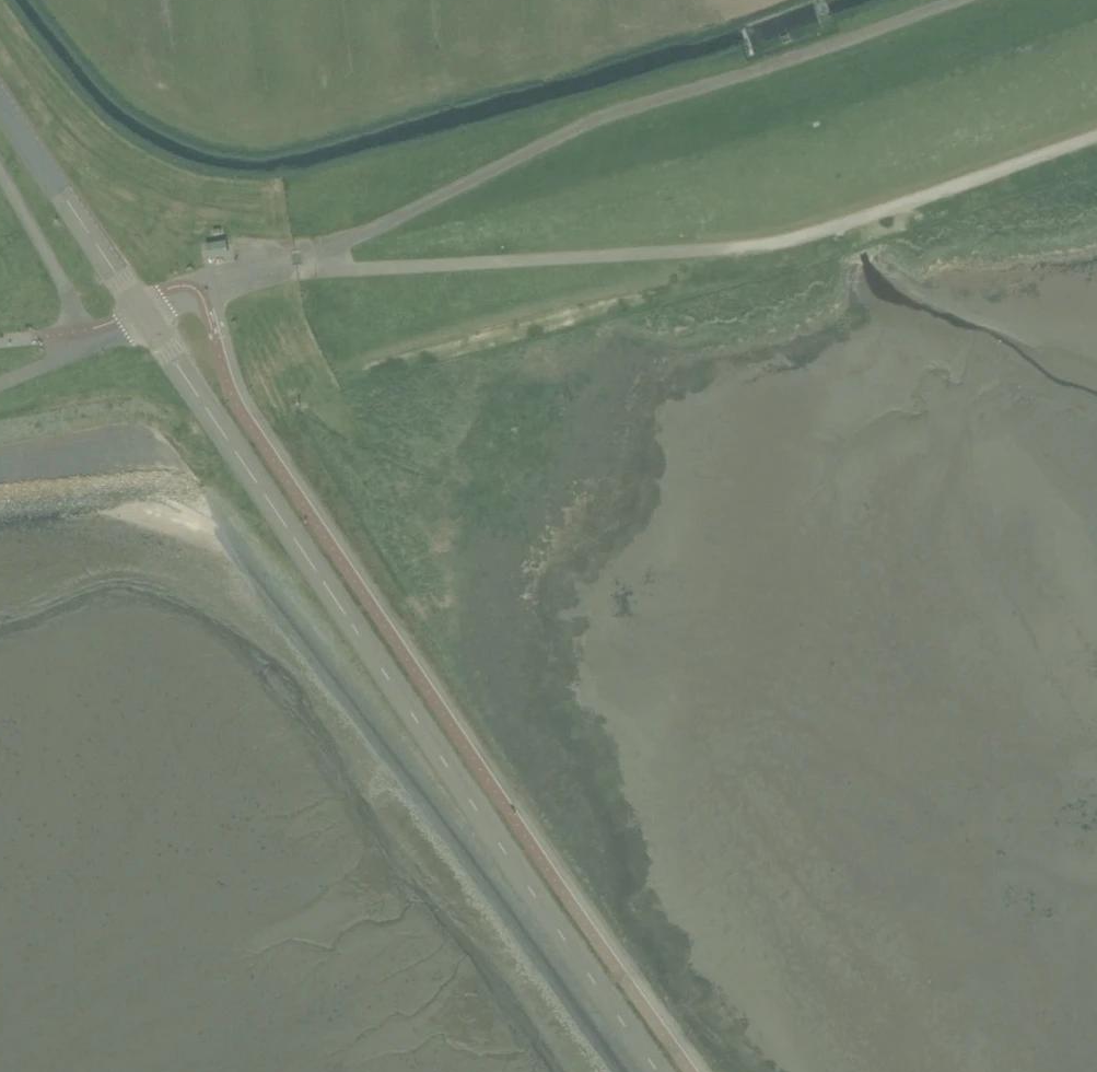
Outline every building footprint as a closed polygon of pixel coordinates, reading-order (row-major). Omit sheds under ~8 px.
[(228,258),(225,242),(205,245),(208,261),(228,258)]
